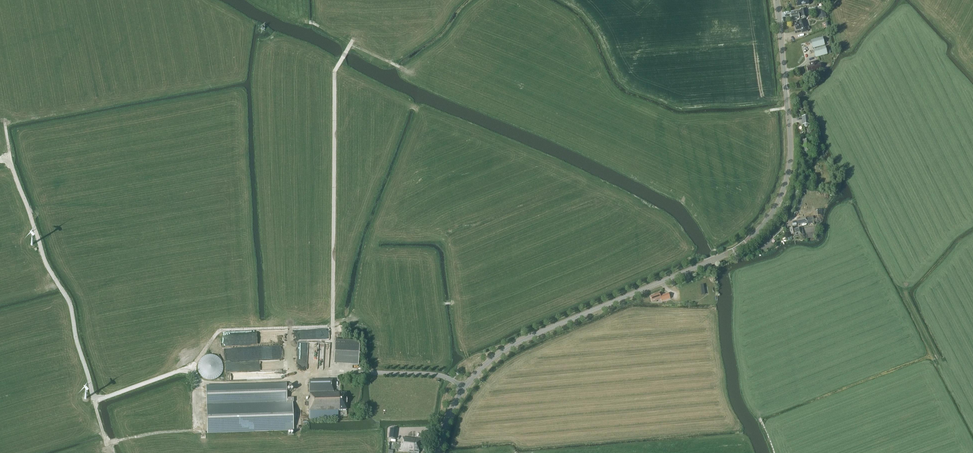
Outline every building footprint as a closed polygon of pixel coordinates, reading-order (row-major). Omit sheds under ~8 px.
[(792,20),(799,19),(799,18),(805,17),(804,10),(800,10),(794,12),(794,14),(791,15),(792,20)] [(806,27),(804,19),(799,21),(793,22),(796,31),(801,29),(803,34),(808,32),(807,30),(810,30),(809,27),(806,27)] [(813,49),(825,46),(822,37),(810,41),(813,49)] [(815,58),(827,54),(825,47),(813,50),(815,58)] [(816,61),(809,63),(810,66),(807,67),(808,74),(821,70),(820,64),(817,64),(816,61)] [(811,153),(810,147),(812,146),(811,138),(804,139),(800,140),(801,147),(802,147),(803,154),(811,153)] [(813,219),(813,216),(806,218),(806,217),(796,220),(797,224),(807,222),(808,224),(814,223),(814,222),(818,221),(817,218),(813,219)] [(803,232),(802,227),(800,228),(800,227),(795,228),(789,229),(791,235),(796,234),(796,235),(801,234),(801,233),(803,232)] [(660,296),(659,293),(654,294),(654,295),(650,297),(652,301),(656,300),(656,301),(661,299),(662,302),(670,298),(668,293),(660,296)] [(358,366),(359,341),(335,340),(334,364),(358,366)] [(297,342),(297,352),(307,352),(307,344),(312,344),(312,342),(297,342)] [(215,356),(213,355),(212,355),(211,355),(210,355),(209,355),(208,355),(207,355),(207,356),(206,356),(205,356),(204,357),(203,357),(203,358),(202,358),(201,359),(200,360),(200,361),(199,362),(199,363),(198,364),(198,365),(198,366),(198,367),(198,368),(198,369),(198,370),(198,371),(198,372),(199,373),(199,374),(200,375),(200,376),(201,376),(202,377),(203,378),(204,379),(205,379),(206,380),(207,380),(208,380),(209,380),(210,380),(211,380),(212,380),(213,380),(214,380),(215,380),(216,379),(217,378),(218,378),(219,377),(220,376),(221,375),(221,374),(222,373),(222,372),(223,371),(223,370),(223,369),(223,368),(223,367),(223,366),(223,365),(222,364),(222,363),(222,362),(221,361),(221,360),(220,360),(220,359),(219,359),(219,358),(218,357),(217,357),(216,357),(216,356),(215,356)] [(346,399),(346,393),(339,393),(339,392),(334,392),(334,380),(309,381),(309,393),(309,398),(308,398),(309,412),(340,411),(340,410),(346,410),(346,404),(347,404),(346,399)] [(293,415),(293,410),(292,402),(294,402),(293,398),(286,398),(286,384),(206,386),(207,418),(208,434),(254,433),(254,431),(293,430),(293,415)] [(419,452),(421,439),(403,437),(403,441),(402,441),(401,451),(419,452)]
